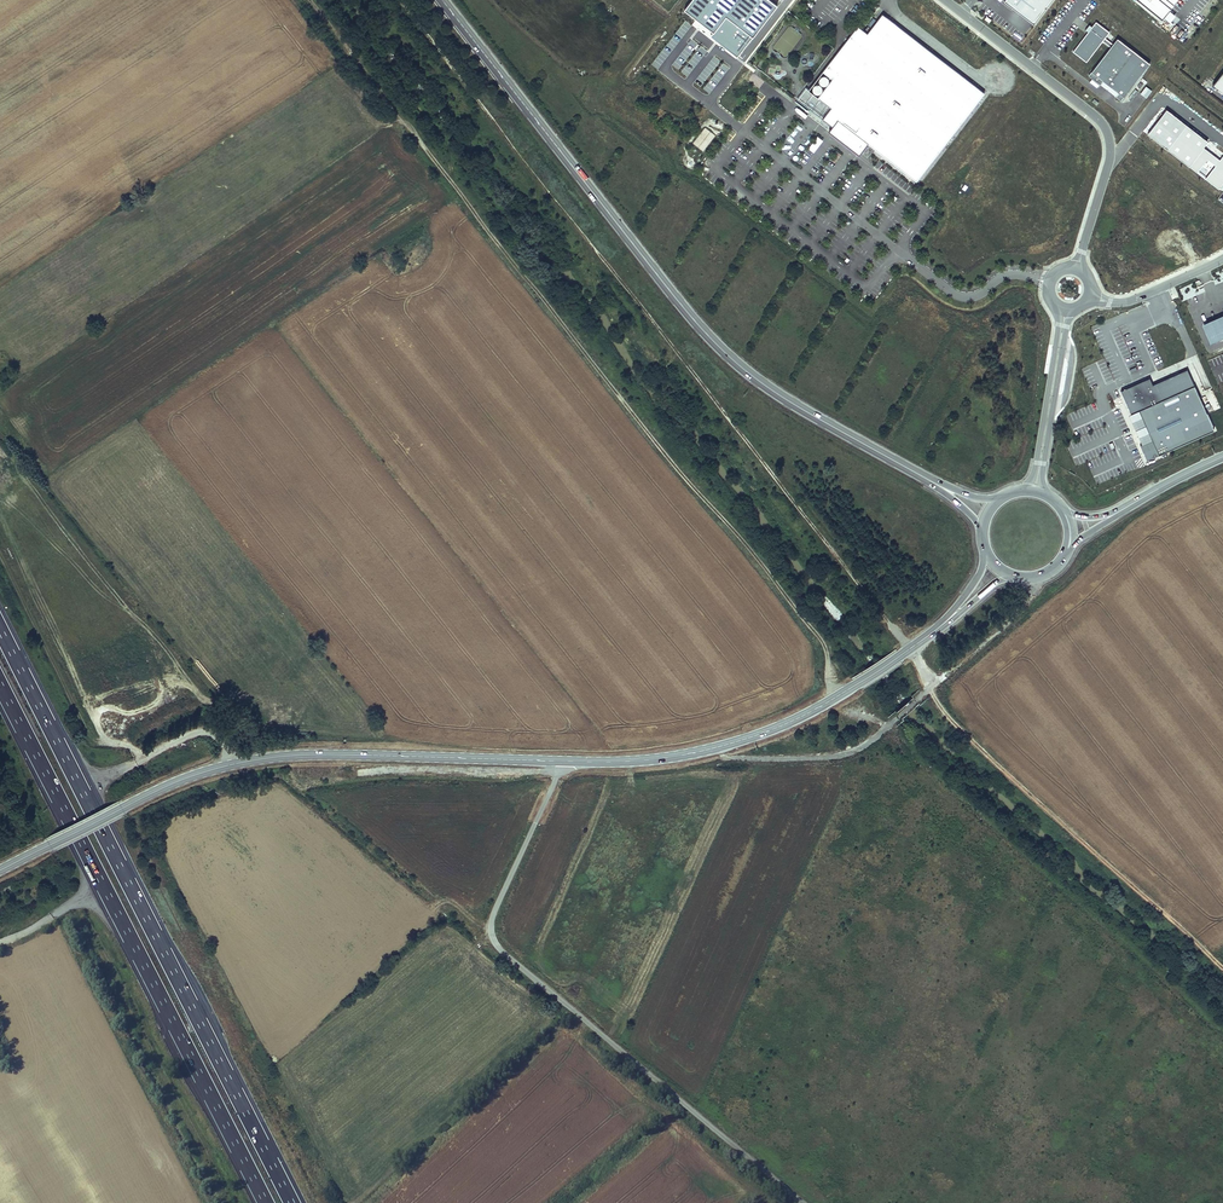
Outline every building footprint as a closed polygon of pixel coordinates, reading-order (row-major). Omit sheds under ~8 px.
[(711,36),(738,56),(776,5),(769,0),(702,0),(691,15),(715,31),(711,36)] [(1019,15),(1020,13),(1003,0),(1000,0),(1019,15)] [(1020,13),(1019,15),(1033,25),(1052,0),(1003,0),(1020,13)] [(1170,9),(1178,0),(1159,0),(1170,9)] [(869,145),(918,183),(986,95),(884,16),(868,37),(858,29),(810,92),(835,111),(827,122),(837,130),(865,151),(869,145)] [(1072,49),(1086,60),(1108,31),(1095,21),(1072,49)] [(787,25),(774,48),(788,57),(802,34),(787,25)] [(1176,35),(1181,30),(1175,26),(1171,32),(1176,35)] [(1089,71),(1123,95),(1149,62),(1116,36),(1089,71)] [(666,51),(673,45),(666,38),(659,45),(666,51)] [(647,74),(654,77),(658,69),(650,66),(647,74)] [(1212,86),(1222,95),(1222,71),(1212,86)] [(694,90),(701,94),(706,87),(699,82),(694,90)] [(810,92),(808,90),(800,101),(827,122),(835,111),(810,92)] [(577,102),(582,109),(590,103),(585,96),(577,102)] [(677,109),(684,115),(690,108),(683,102),(677,109)] [(604,103),(598,110),(605,116),(611,109),(604,103)] [(639,113),(636,117),(643,124),(646,120),(639,113)] [(603,128),(609,135),(616,129),(610,122),(603,128)] [(1185,126),(1167,150),(1196,174),(1207,160),(1215,167),(1204,180),(1218,190),(1219,189),(1222,184),(1222,159),(1222,158),(1219,161),(1202,149),(1207,143),(1185,126)] [(705,127),(692,143),(703,152),(716,136),(705,127)] [(865,151),(837,130),(834,134),(861,156),(865,151)] [(670,146),(678,139),(671,132),(664,139),(670,146)] [(808,149),(813,153),(823,140),(817,136),(808,149)] [(631,155),(637,147),(629,141),(623,149),(631,155)] [(637,153),(643,159),(649,152),(642,146),(637,153)] [(1210,343),(1222,337),(1222,317),(1203,326),(1210,343)] [(1150,376),(1119,391),(1128,412),(1137,430),(1144,445),(1150,457),(1176,445),(1216,427),(1195,381),(1188,367),(1153,383),(1150,376)]
